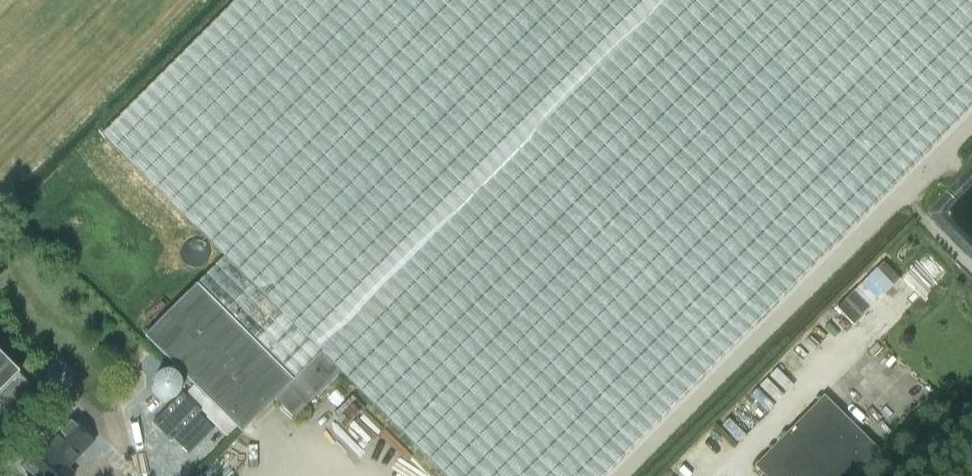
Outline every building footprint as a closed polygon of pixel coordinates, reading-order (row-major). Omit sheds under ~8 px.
[(224,257),(319,353),(339,373),(340,373),(444,475),(604,475),(971,107),(971,0),(237,0),(102,136),(224,257)] [(319,353),(224,257),(196,285),(292,381),(319,353)] [(145,336),(242,432),(274,399),(294,419),(339,373),(319,353),(292,381),(196,285),(145,336)] [(0,354),(0,393),(19,374),(0,354)] [(152,424),(170,442),(200,412),(182,394),(152,424)] [(764,475),(855,475),(879,452),(823,397),(755,466),(764,475)] [(34,430),(44,420),(37,413),(27,423),(34,430)] [(83,453),(95,441),(72,418),(45,445),(43,443),(20,466),(30,475),(66,475),(63,473),(83,453)]
